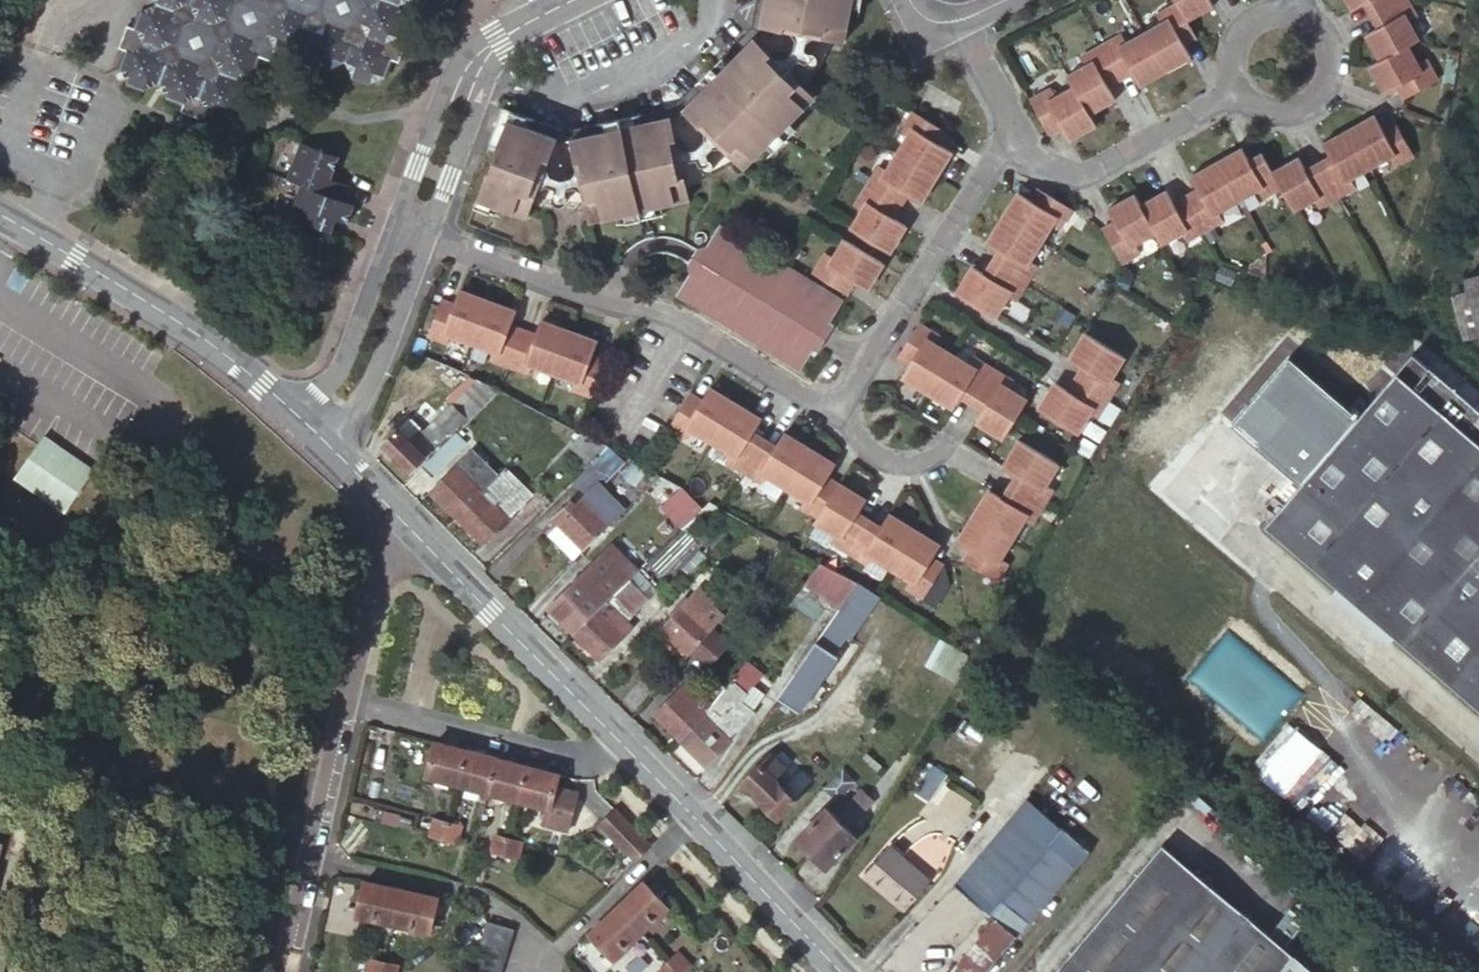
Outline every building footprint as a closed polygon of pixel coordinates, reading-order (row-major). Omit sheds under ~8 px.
[(421,46),(415,44),(423,23),(415,11),(428,4),(430,0),(159,0),(166,12),(152,19),(145,37),(137,35),(129,56),(137,59),(131,76),(139,93),(159,99),(173,93),(181,108),(199,114),(197,121),(218,129),(220,121),(240,129),(256,121),(262,105),(255,91),(269,85),(275,66),(285,70),(289,57),(308,64),(322,57),(330,73),(346,78),(363,70),(371,87),(385,92),(401,83),(407,65),(413,67),(421,46)] [(751,32),(728,61),(696,100),(679,122),(640,127),(591,132),(565,136),(526,122),(502,113),(486,151),(499,155),(509,127),(555,145),(564,149),(575,147),(674,136),(684,134),(692,124),(754,45),(761,37),(763,24),(769,0),(757,0),(751,32)] [(763,24),(785,29),(786,25),(821,32),(820,37),(842,41),(847,14),(850,0),(769,0),(763,24)] [(847,14),(858,16),(861,0),(850,0),(847,14)] [(1024,93),(1045,128),(1059,121),(1066,133),(1093,119),(1086,106),(1112,92),(1106,81),(1133,66),(1139,77),(1190,50),(1185,38),(1199,30),(1190,14),(1216,0),(1173,0),(1159,8),(1163,16),(1125,36),(1121,28),(1079,50),(1084,59),(1066,69),(1073,82),(1054,91),(1048,79),(1024,93)] [(1350,6),(1358,0),(1375,25),(1367,32),(1381,52),(1372,59),(1387,82),(1391,79),(1394,76),(1400,73),(1408,85),(1435,67),(1422,47),(1414,52),(1404,37),(1412,31),(1402,14),(1412,6),(1408,0),(1346,0),(1350,6)] [(774,150),(799,118),(817,94),(800,81),(797,84),(769,62),(772,59),(754,45),(692,124),(710,137),(713,134),(741,156),(739,160),(755,173),(774,150)] [(1097,222),(1118,258),(1134,250),(1129,238),(1153,225),(1158,237),(1180,224),(1185,232),(1220,214),(1216,206),(1258,183),(1264,191),(1281,182),(1293,205),(1314,195),(1319,204),(1360,181),(1355,172),(1395,150),(1400,158),(1417,149),(1399,116),(1388,122),(1381,110),(1330,137),(1337,150),(1307,166),(1301,153),(1273,168),(1263,150),(1249,156),(1242,143),(1190,171),(1197,185),(1171,200),(1164,185),(1138,199),(1134,191),(1106,205),(1111,214),(1097,222)] [(938,144),(945,132),(913,112),(901,132),(908,136),(888,170),(881,165),(855,207),(862,211),(850,229),(888,252),(904,226),(892,219),(908,192),(920,199),(949,152),(938,144)] [(808,124),(799,118),(774,150),(782,156),(808,124)] [(509,127),(499,155),(481,203),(501,211),(526,221),(533,203),(528,201),(542,164),(547,166),(555,145),(509,127)] [(614,223),(655,218),(683,215),(681,196),(674,197),(670,159),(676,159),(674,136),(575,147),(578,170),(582,170),(586,206),(582,207),(585,227),(614,223)] [(320,199),(362,214),(368,198),(351,191),(358,171),(320,157),(306,194),(320,199)] [(1066,208),(1039,191),(1031,203),(1019,195),(989,244),(1001,252),(986,277),(973,269),(958,294),(992,315),(1002,299),(1010,302),(1035,262),(1027,257),(1048,222),(1056,228),(1068,209),(1066,208)] [(370,217),(362,214),(320,199),(313,217),(320,220),(315,234),(346,245),(352,231),(363,236),(370,217)] [(497,221),(501,211),(481,203),(476,213),(497,221)] [(656,229),(655,218),(614,223),(616,234),(656,229)] [(832,321),(841,306),(719,229),(676,297),(799,373),(809,357),(812,359),(835,323),(832,321)] [(863,290),(879,265),(843,243),(832,259),(824,255),(812,276),(844,295),(852,284),(863,290)] [(1462,278),(1477,339),(1478,339),(1478,274),(1462,278)] [(456,307),(441,301),(427,337),(449,345),(452,337),(492,352),(489,361),(531,377),(534,369),(574,383),(570,392),(591,399),(605,363),(590,357),(594,346),(542,327),(538,337),(507,325),(511,315),(460,295),(456,307)] [(1005,436),(1027,401),(1010,391),(1015,381),(974,357),(969,365),(934,344),(939,335),(919,322),(900,355),(911,361),(904,373),(954,404),(961,393),(987,408),(980,420),(1005,436)] [(1082,372),(1114,392),(1127,370),(1120,366),(1130,350),(1092,327),(1078,350),(1090,358),(1082,372)] [(1478,710),(1478,413),(1411,355),(1264,526),(1478,710)] [(1100,414),(1114,392),(1082,372),(1072,387),(1060,380),(1046,403),(1084,426),(1093,410),(1100,414)] [(501,389),(472,377),(420,428),(407,415),(401,420),(383,438),(381,440),(409,468),(463,415),(469,420),(485,404),(501,389)] [(703,400),(689,393),(669,426),(691,438),(694,433),(729,453),(726,458),(767,484),(771,478),(805,499),(802,505),(821,517),(820,518),(837,530),(834,536),(875,562),(879,555),(914,575),(910,582),(931,594),(950,563),(936,554),(942,543),(892,514),(885,525),(860,510),(866,499),(828,476),(834,466),(784,437),(779,445),(753,430),(758,422),(709,391),(703,400)] [(392,412),(375,430),(383,438),(401,420),(392,412)] [(457,431),(419,470),(428,480),(467,440),(457,431)] [(607,450),(608,448),(581,433),(569,446),(589,467),(607,450)] [(67,513),(94,471),(44,439),(37,448),(16,480),(67,513)] [(1050,480),(1060,465),(1022,442),(1009,463),(1022,471),(1007,496),(994,489),(962,540),(975,548),(970,558),(1001,578),(1012,560),(1005,555),(1028,518),(1036,522),(1057,485),(1050,480)] [(456,518),(500,474),(474,448),(430,491),(456,518)] [(617,459),(607,450),(589,467),(606,484),(592,497),(588,494),(557,525),(561,530),(582,551),(634,500),(605,471),(617,459)] [(533,490),(509,465),(500,474),(456,518),(480,541),(533,490)] [(673,483),(659,475),(647,488),(660,504),(677,487),(673,483)] [(719,508),(708,502),(683,526),(692,535),(719,508)] [(554,537),(575,558),(582,551),(561,530),(554,537)] [(607,548),(547,608),(574,634),(631,577),(634,575),(607,548)] [(855,584),(821,565),(792,601),(809,612),(813,606),(830,619),(855,584)] [(658,587),(640,569),(634,575),(631,577),(649,597),(658,587)] [(631,577),(574,634),(599,660),(629,629),(624,623),(649,597),(631,577)] [(740,597),(749,587),(736,577),(727,586),(740,597)] [(659,628),(687,655),(692,650),(713,626),(725,612),(713,602),(716,598),(700,584),(659,628)] [(841,638),(871,593),(855,584),(830,619),(824,628),(841,638)] [(731,641),(713,626),(692,650),(709,666),(731,641)] [(811,648),(772,702),(793,716),(831,661),(826,659),(837,641),(822,632),(811,648)] [(926,667),(951,680),(965,654),(939,641),(926,667)] [(762,672),(745,659),(732,675),(749,689),(762,672)] [(676,738),(679,740),(703,764),(734,733),(746,718),(734,708),(742,698),(749,689),(732,675),(698,717),(697,718),(676,738)] [(652,713),(676,738),(697,718),(686,708),(696,695),(682,681),(652,713)] [(734,708),(746,718),(753,708),(742,698),(734,708)] [(1288,724),(1249,769),(1276,792),(1315,747),(1288,724)] [(448,746),(437,743),(428,778),(458,786),(467,750),(457,748),(448,746)] [(771,779),(791,799),(813,777),(782,745),(770,758),(781,769),(771,779)] [(489,793),(498,759),(488,756),(479,753),(467,750),(458,786),(489,793)] [(771,819),(791,799),(771,779),(781,769),(770,758),(766,755),(740,781),(754,795),(750,797),(771,819)] [(519,801),(529,767),(519,764),(510,762),(498,759),(489,793),(519,801)] [(928,796),(945,771),(932,763),(914,787),(928,796)] [(558,775),(549,772),(539,770),(529,767),(519,801),(549,808),(564,812),(556,837),(578,843),(589,806),(567,800),(570,788),(556,784),(558,775)] [(834,799),(848,782),(839,774),(825,788),(834,799)] [(850,815),(865,799),(860,794),(845,810),(850,815)] [(955,963),(948,971),(989,971),(1090,852),(1026,798),(954,883),(994,918),(955,963)] [(872,806),(865,799),(850,815),(857,821),(872,806)] [(635,865),(652,848),(612,811),(596,828),(635,865)] [(795,842),(809,857),(839,825),(825,811),(795,842)] [(839,825),(847,832),(857,821),(850,815),(839,825)] [(444,840),(448,824),(434,820),(430,836),(444,840)] [(460,827),(448,824),(444,840),(457,842),(460,827)] [(839,825),(809,857),(823,871),(854,840),(847,832),(839,825)] [(505,853),(509,838),(496,835),(492,851),(505,853)] [(522,842),(509,838),(505,853),(518,856),(522,842)] [(904,908),(929,876),(889,843),(863,874),(904,908)] [(1276,943),(1160,843),(1050,971),(1252,971),(1276,943)] [(669,908),(645,881),(617,908),(642,934),(669,908)] [(398,891),(363,883),(353,918),(391,926),(398,891)] [(426,934),(435,900),(398,891),(391,926),(426,934)] [(642,934),(617,908),(591,933),(615,958),(642,934)] [(489,923),(484,936),(510,943),(513,930),(489,923)] [(480,950),(506,956),(510,943),(484,936),(480,950)] [(1276,943),(1252,971),(1311,971),(1276,943)] [(480,950),(476,963),(501,971),(506,956),(480,950)] [(955,963),(939,950),(927,963),(937,971),(948,971),(955,963)] [(678,971),(686,971),(691,967),(679,955),(672,961),(675,969),(678,971)] [(380,965),(367,961),(364,971),(378,971),(380,965)] [(501,971),(476,963),(474,971),(501,971)] [(669,963),(660,971),(678,971),(675,969),(669,963)]
